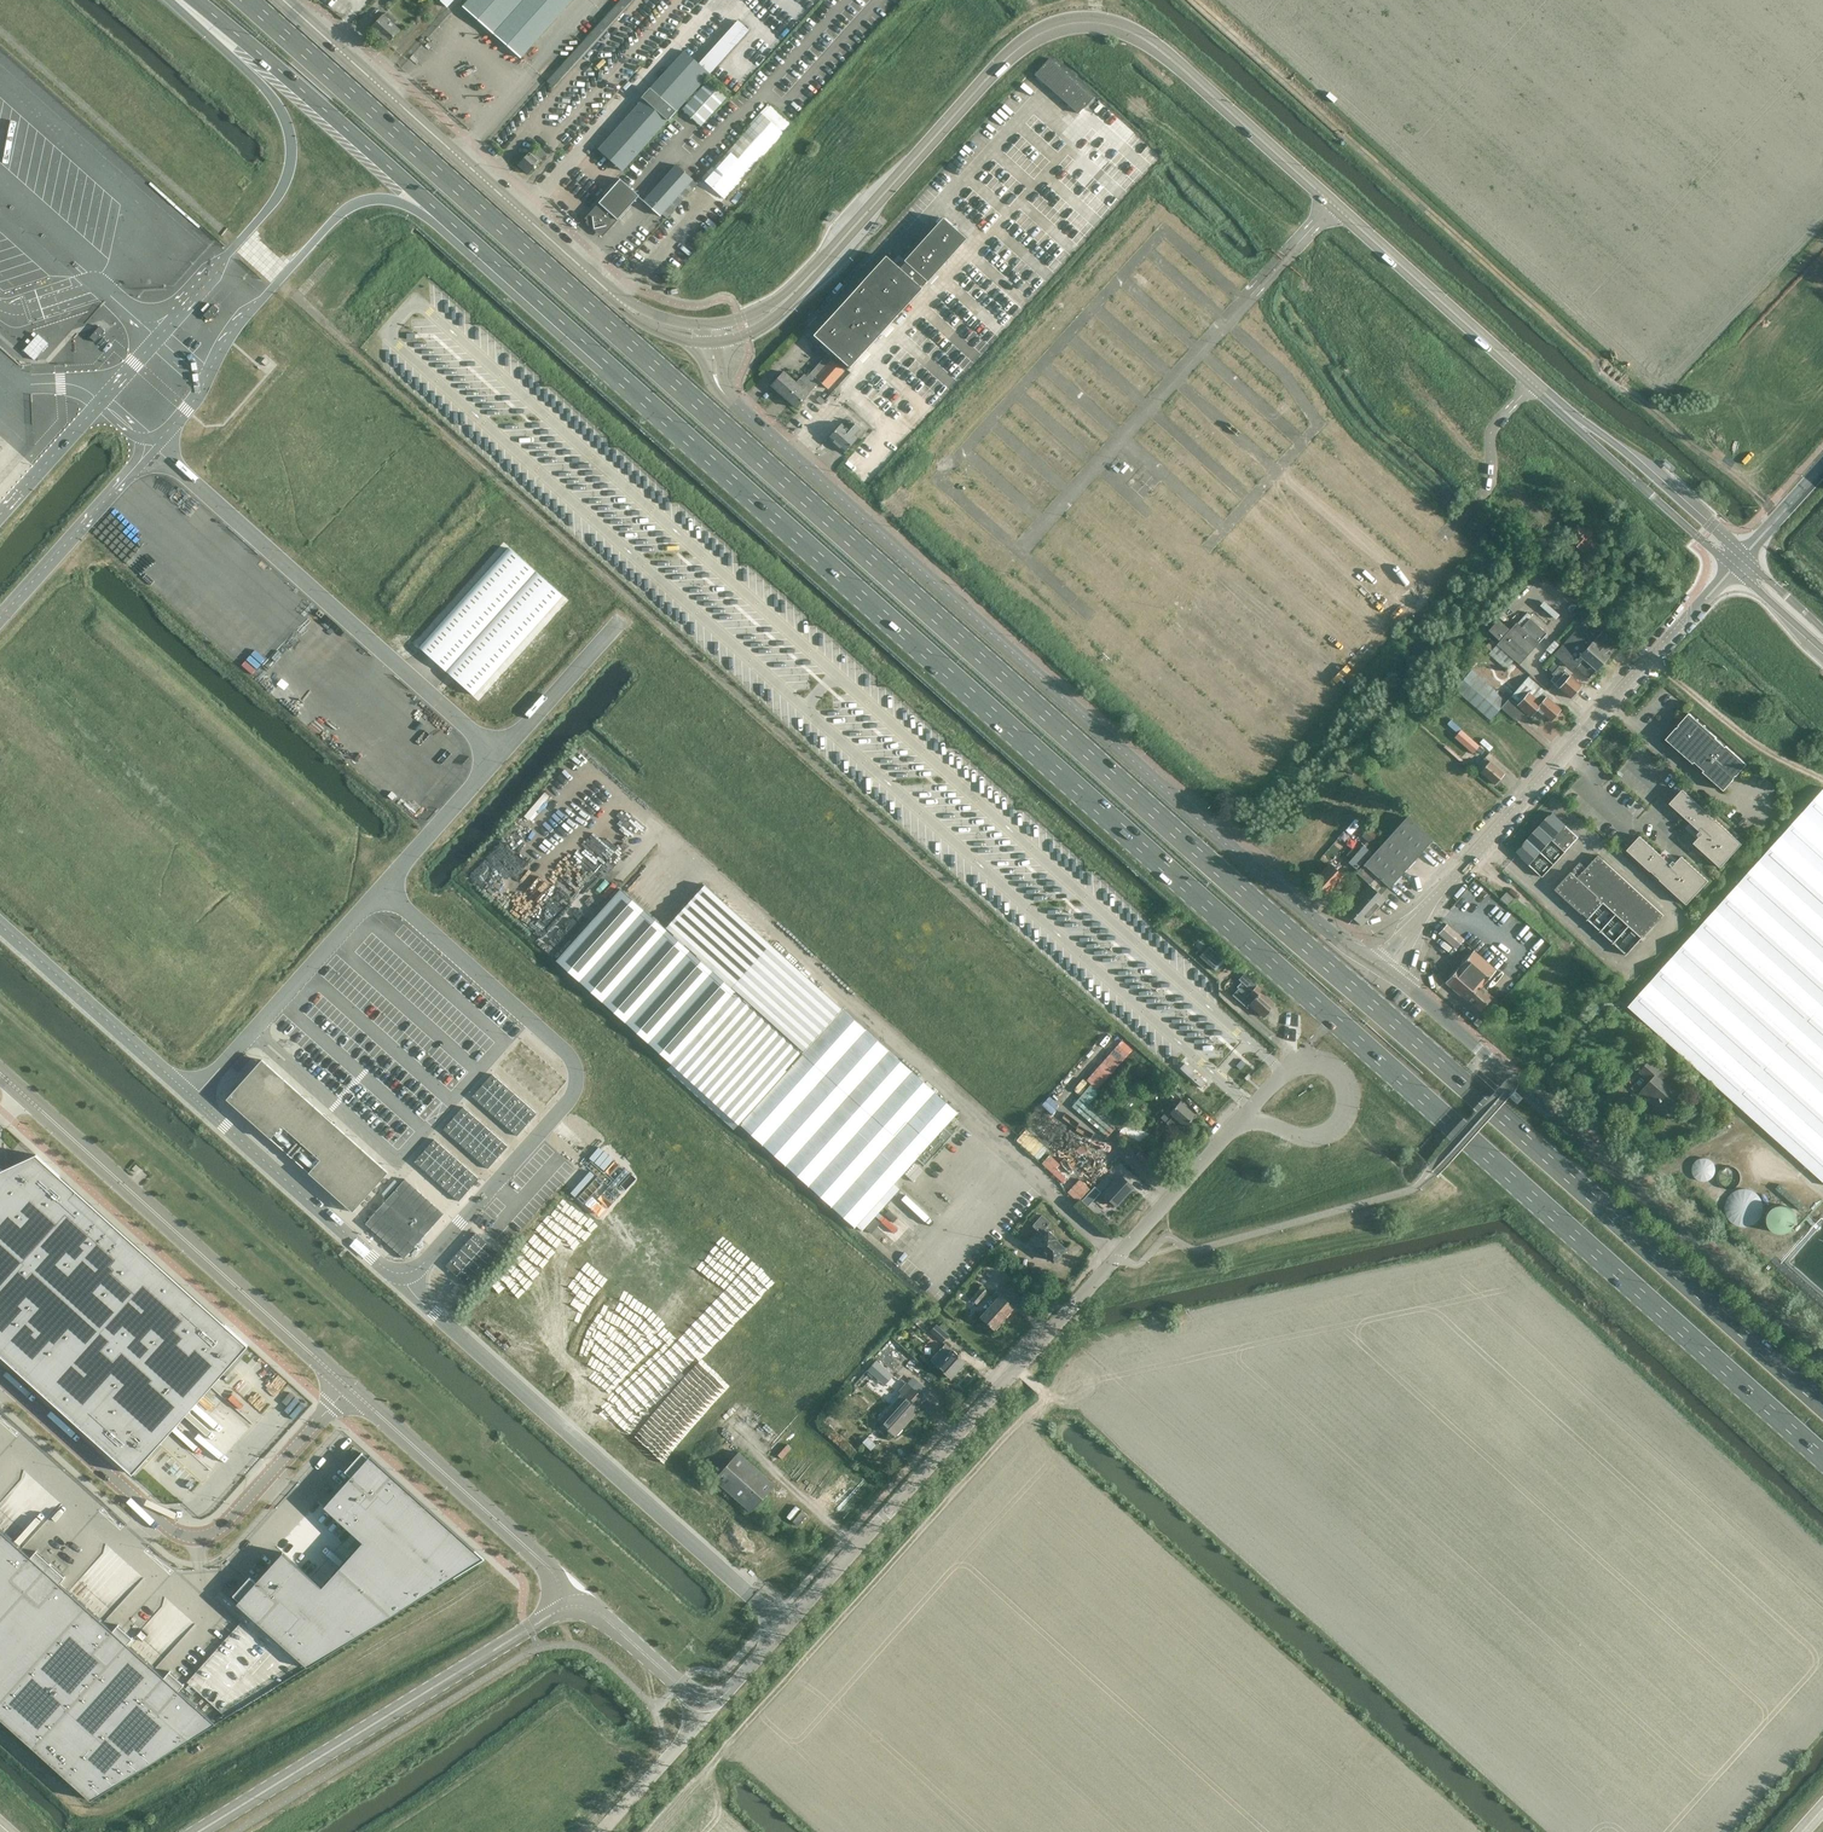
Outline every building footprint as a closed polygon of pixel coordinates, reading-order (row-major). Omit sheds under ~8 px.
[(573,0),(468,0),(462,6),(520,58),(521,58),(573,0)] [(371,29),(388,44),(389,43),(400,30),(393,24),(395,22),(389,17),(387,19),(383,15),(371,29)] [(710,74),(749,30),(737,20),(699,64),(685,51),(672,66),(659,80),(651,89),(650,88),(642,98),(644,100),(599,150),(623,171),(668,120),(668,121),(710,74)] [(1050,59),(1036,75),(1078,113),(1093,97),(1050,59)] [(702,125),(728,96),(709,79),(683,108),(702,125)] [(746,132),(709,174),(727,190),(764,148),(757,142),(746,132)] [(1005,141),(1002,146),(1013,154),(1016,149),(1005,141)] [(541,159),(547,153),(540,146),(534,152),(531,150),(518,164),(517,165),(528,174),(529,173),(542,159),(541,159)] [(677,166),(644,201),(655,211),(660,216),(693,180),(677,166)] [(620,179),(585,218),(602,234),(615,219),(617,220),(639,196),(620,179)] [(849,370),(922,289),(966,239),(942,218),(899,268),(886,256),(814,336),(831,351),(808,377),(805,374),(796,383),(784,372),(772,385),(795,406),(818,380),(828,389),(847,369),(849,370)] [(213,303),(203,314),(209,320),(219,309),(213,303)] [(99,326),(89,336),(96,342),(105,331),(99,326)] [(38,334),(24,350),(34,360),(49,343),(38,334)] [(265,357),(262,362),(267,366),(271,362),(265,357)] [(828,438),(836,446),(856,424),(851,421),(845,427),(842,424),(828,438)] [(856,424),(836,446),(845,453),(858,438),(854,435),(860,428),(856,424)] [(1570,526),(1574,530),(1567,537),(1578,547),(1591,533),(1580,523),(1577,527),(1572,523),(1570,526)] [(1591,533),(1578,547),(1590,557),(1599,546),(1602,548),(1605,545),(1612,551),(1620,543),(1608,533),(1603,538),(1597,532),(1594,535),(1591,533)] [(423,650),(446,672),(536,571),(509,547),(419,647),(423,650)] [(563,595),(536,571),(446,672),(473,695),(563,595)] [(1506,625),(1505,624),(1492,639),(1519,664),(1539,643),(1537,642),(1521,627),(1516,623),(1517,623),(1512,618),(1506,625)] [(1530,618),(1521,627),(1537,642),(1545,633),(1530,618)] [(1581,625),(1573,634),(1603,662),(1608,657),(1608,656),(1617,646),(1602,632),(1596,639),(1581,625)] [(1603,662),(1573,634),(1555,654),(1569,666),(1570,667),(1573,663),(1589,677),(1596,669),(1597,669),(1603,662)] [(1506,668),(1514,659),(1492,640),(1486,646),(1491,651),(1489,653),(1506,668)] [(1554,684),(1570,698),(1582,686),(1565,671),(1560,666),(1549,678),(1555,683),(1554,684)] [(1529,676),(1507,701),(1472,670),(1455,688),(1491,720),(1502,707),(1511,715),(1518,721),(1526,712),(1530,716),(1537,709),(1550,721),(1561,709),(1547,697),(1542,693),(1545,691),(1529,676)] [(1724,791),(1747,764),(1726,746),(1725,747),(1716,738),(1717,737),(1690,713),(1666,739),(1693,763),(1694,762),(1703,771),(1702,772),(1724,791)] [(1473,753),(1479,746),(1461,730),(1455,737),(1473,753)] [(1494,784),(1504,774),(1491,761),(1490,762),(1485,758),(1476,767),(1481,772),(1494,784)] [(1706,811),(1683,789),(1670,803),(1693,824),(1690,828),(1700,837),(1694,843),(1721,868),(1743,844),(1716,819),(1715,820),(1706,812),(1706,811)] [(1628,1007),(1822,1182),(1822,791),(1628,1007)] [(1552,812),(1515,852),(1543,877),(1579,837),(1552,812)] [(1369,884),(1345,910),(1362,926),(1386,899),(1381,895),(1388,887),(1390,888),(1434,840),(1407,816),(1386,840),(1356,873),(1369,884)] [(1363,845),(1364,846),(1350,862),(1357,869),(1371,853),(1371,852),(1384,838),(1367,823),(1358,833),(1367,841),(1363,845)] [(1640,836),(1628,850),(1651,872),(1652,871),(1661,879),(1661,880),(1688,905),(1709,881),(1682,856),(1676,863),(1666,854),(1663,857),(1640,836)] [(1645,935),(1663,915),(1598,855),(1587,868),(1580,862),(1556,889),(1588,918),(1587,919),(1626,955),(1644,935),(1645,935)] [(1328,866),(1314,881),(1328,894),(1344,877),(1330,863),(1328,866)] [(925,1149),(958,1113),(705,884),(665,928),(621,889),(557,959),(854,1228),(879,1200),(884,1205),(899,1188),(894,1184),(906,1171),(913,1178),(933,1156),(925,1149)] [(1506,891),(1499,899),(1508,906),(1514,898),(1506,891)] [(1456,947),(1464,939),(1447,924),(1440,933),(1456,947)] [(1209,946),(1200,957),(1216,970),(1225,960),(1209,946)] [(1482,987),(1497,970),(1475,950),(1446,982),(1469,1002),(1470,1000),(1482,1010),(1493,997),(1482,987)] [(1256,986),(1257,985),(1244,973),(1239,979),(1242,982),(1237,987),(1238,988),(1232,995),(1247,1008),(1250,1005),(1264,1017),(1266,1015),(1266,1016),(1271,1011),(1270,1010),(1275,1005),(1261,992),(1262,991),(1256,986)] [(1117,1123),(1089,1100),(1133,1047),(1121,1038),(1088,1079),(1091,1082),(1073,1104),(1109,1134),(1117,1123)] [(1673,1061),(1677,1055),(1674,1052),(1669,1058),(1673,1061)] [(1652,1081),(1642,1092),(1656,1104),(1653,1107),(1664,1117),(1682,1097),(1663,1080),(1667,1075),(1662,1071),(1664,1069),(1653,1059),(1642,1071),(1652,1081)] [(388,1172),(262,1060),(226,1099),(353,1212),(388,1172)] [(1241,1060),(1236,1065),(1240,1069),(1245,1063),(1241,1060)] [(1185,1063),(1180,1068),(1202,1088),(1206,1082),(1185,1063)] [(492,1074),(472,1096),(517,1136),(537,1113),(492,1074)] [(1513,1089),(1507,1095),(1514,1102),(1520,1095),(1513,1089)] [(1185,1127),(1195,1115),(1179,1101),(1171,1111),(1168,1109),(1161,1118),(1178,1133),(1185,1126),(1185,1127)] [(463,1107),(443,1129),(488,1169),(508,1146),(463,1107)] [(1048,1142),(1063,1126),(1047,1111),(1032,1127),(1048,1142)] [(1134,1136),(1132,1141),(1142,1146),(1149,1130),(1126,1119),(1121,1130),(1134,1136)] [(1017,1138),(1035,1154),(1044,1143),(1026,1127),(1017,1138)] [(1071,1132),(1055,1150),(1094,1186),(1095,1185),(1104,1194),(1104,1195),(1116,1206),(1133,1187),(1121,1176),(1111,1167),(1071,1132)] [(434,1139),(414,1161),(459,1201),(479,1179),(434,1139)] [(1063,1181),(1072,1172),(1051,1152),(1042,1161),(1063,1181)] [(132,1474),(164,1438),(215,1382),(248,1345),(36,1154),(35,1155),(37,1157),(8,1170),(0,1179),(0,1355),(132,1474)] [(1692,1165),(1692,1171),(1693,1175),(1697,1179),(1702,1181),(1707,1181),(1711,1178),(1714,1174),(1715,1169),(1713,1164),(1710,1160),(1705,1158),(1700,1159),(1695,1161),(1692,1165)] [(136,1164),(132,1168),(136,1172),(140,1168),(136,1164)] [(1717,1176),(1717,1181),(1720,1186),(1724,1189),(1729,1190),(1734,1189),(1739,1185),(1741,1180),(1741,1175),(1738,1170),(1734,1167),(1729,1166),(1724,1167),(1720,1171),(1717,1176)] [(385,1201),(365,1223),(404,1258),(424,1235),(444,1213),(405,1179),(385,1201)] [(1725,1205),(1725,1211),(1727,1218),(1732,1223),(1738,1226),(1744,1227),(1751,1225),(1757,1222),(1761,1217),(1763,1210),(1763,1204),(1760,1198),(1756,1193),(1750,1189),(1743,1188),(1737,1190),(1731,1193),(1727,1199),(1725,1205)] [(1767,1224),(1769,1229),(1773,1232),(1778,1235),(1783,1235),(1788,1233),(1792,1230),(1793,1229),(1795,1225),(1796,1219),(1794,1214),(1791,1210),(1787,1207),(1782,1206),(1777,1207),(1772,1210),(1769,1214),(1767,1219),(1767,1224)] [(1042,1216),(1041,1217),(1035,1212),(1029,1219),(1034,1224),(1032,1226),(1044,1237),(1036,1246),(1054,1261),(1064,1249),(1054,1240),(1055,1239),(1045,1229),(1050,1223),(1042,1216)] [(475,1232),(445,1266),(468,1285),(498,1252),(475,1232)] [(456,1284),(451,1290),(455,1294),(460,1288),(456,1284)] [(983,1287),(971,1299),(978,1305),(989,1292),(983,1287)] [(994,1329),(1014,1308),(996,1291),(992,1296),(995,1299),(980,1316),(994,1329)] [(942,1343),(948,1336),(935,1326),(930,1332),(942,1343)] [(950,1379),(965,1361),(952,1350),(952,1351),(945,1345),(940,1351),(947,1356),(937,1368),(950,1379)] [(884,1385),(892,1375),(876,1360),(867,1369),(884,1385)] [(917,1407),(924,1399),(906,1383),(899,1392),(904,1397),(881,1423),(895,1436),(919,1409),(917,1407)] [(239,1600),(237,1603),(307,1667),(484,1558),(370,1455),(368,1458),(362,1452),(345,1471),(351,1476),(324,1507),(362,1541),(322,1587),(283,1552),(256,1582),(250,1577),(233,1595),(239,1600)] [(750,1512),(774,1485),(738,1452),(714,1480),(750,1512)] [(0,1505),(0,1525),(21,1545),(27,1538),(23,1534),(27,1530),(0,1505)] [(91,1800),(216,1723),(181,1692),(186,1687),(172,1674),(167,1679),(155,1668),(130,1645),(135,1640),(133,1639),(120,1627),(116,1632),(104,1622),(69,1590),(63,1585),(67,1579),(38,1553),(34,1558),(22,1548),(0,1528),(0,1718),(91,1800)] [(223,1593),(221,1591),(218,1595),(215,1598),(241,1622),(234,1630),(187,1682),(225,1717),(306,1668),(223,1593)]
